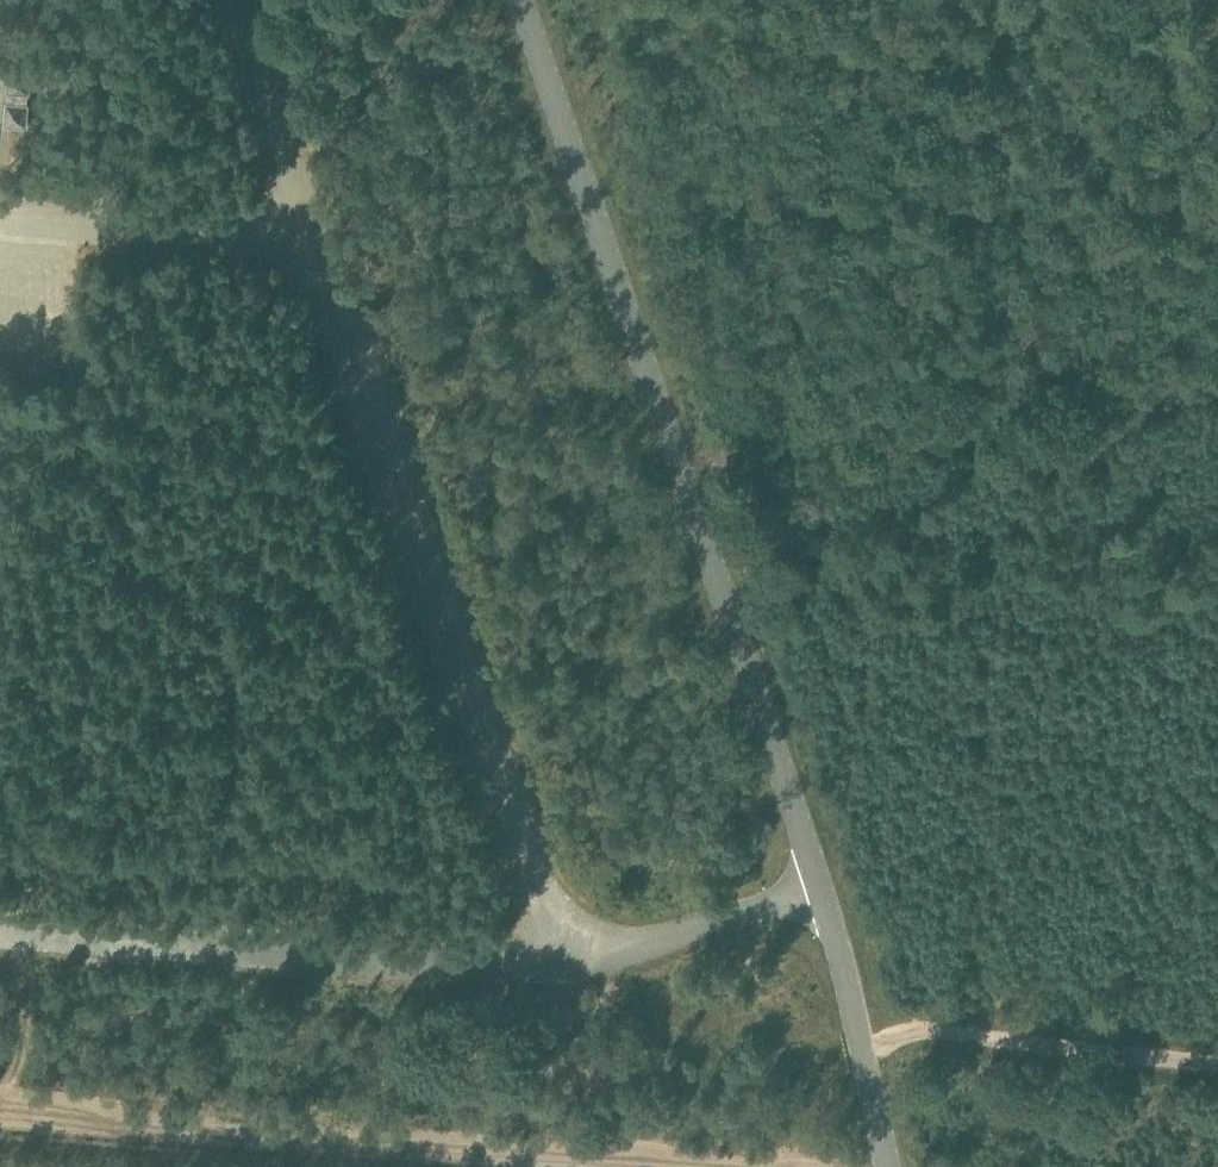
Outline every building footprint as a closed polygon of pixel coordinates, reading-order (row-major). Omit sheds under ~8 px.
[(29,124),(30,70),(0,69),(0,123),(29,124)]
